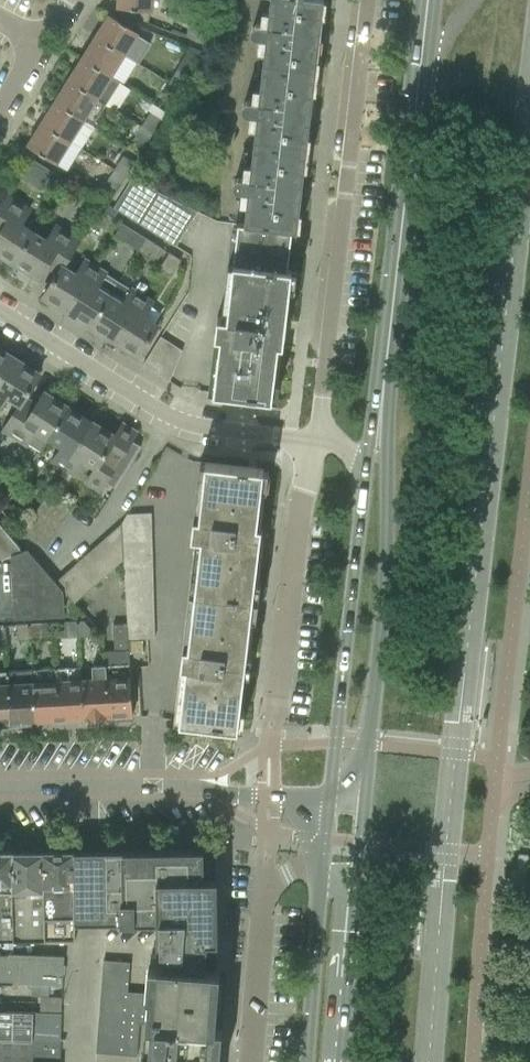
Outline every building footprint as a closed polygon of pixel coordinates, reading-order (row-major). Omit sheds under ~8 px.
[(117,8),(150,11),(151,0),(118,0),(117,8)] [(251,33),(254,37),(265,38),(261,71),(310,77),(313,77),(314,77),(311,76),(312,61),(316,61),(318,44),(314,44),(316,33),(319,33),(321,16),(318,16),(320,1),(323,1),(323,0),(270,0),(267,24),(267,25),(256,24),(252,28),(251,33)] [(109,15),(96,37),(124,54),(137,32),(109,15)] [(183,37),(203,44),(208,28),(189,22),(183,37)] [(96,37),(82,59),(110,76),(124,54),(96,37)] [(190,47),(177,69),(189,76),(203,52),(190,47)] [(82,59),(68,80),(96,98),(106,104),(119,82),(110,76),(82,59)] [(177,69),(169,82),(180,89),(189,76),(177,69)] [(243,105),(242,110),(245,113),(249,114),(256,115),(252,148),(305,154),(305,153),(302,153),(303,138),(307,138),(309,121),(306,121),(307,110),(310,110),(312,94),(308,93),(310,77),(313,78),(313,77),(310,77),(261,71),(258,101),(258,102),(247,101),(243,105)] [(68,80),(55,102),(83,119),(92,125),(106,104),(96,98),(68,80)] [(169,82),(159,98),(171,105),(180,89),(169,82)] [(141,100),(137,106),(146,111),(150,105),(141,100)] [(55,102),(42,123),(70,141),(81,148),(95,126),(83,119),(55,102)] [(150,113),(142,126),(154,133),(162,120),(150,113)] [(70,141),(42,123),(27,146),(55,164),(70,141)] [(142,126),(134,141),(145,148),(154,133),(142,126)] [(234,181),(234,186),(237,190),(240,190),(247,191),(243,223),(287,230),(296,231),(296,229),(293,229),(295,214),(298,215),(300,198),(297,197),(298,186),(301,187),(303,170),(300,170),(302,155),(305,155),(305,154),(252,148),(249,178),(249,179),(239,178),(238,177),(234,181)] [(124,155),(115,169),(127,176),(135,163),(134,162),(124,155)] [(29,158),(17,177),(40,190),(52,171),(29,158)] [(115,169),(110,177),(121,185),(127,176),(115,169)] [(114,209),(175,247),(196,212),(158,193),(133,177),(114,209)] [(14,263),(33,234),(20,226),(29,211),(6,196),(0,205),(0,254),(14,263)] [(98,208),(90,221),(106,231),(114,218),(98,208)] [(121,223),(114,235),(129,245),(137,233),(121,223)] [(233,262),(233,263),(283,269),(285,250),(288,250),(288,248),(285,248),(287,230),(243,223),(237,223),(236,236),(237,236),(236,248),(234,248),(234,249),(236,250),(234,262),(233,262)] [(33,234),(14,263),(38,278),(49,261),(61,268),(62,267),(63,268),(79,243),(77,242),(56,228),(46,242),(33,234)] [(145,238),(137,250),(153,260),(161,248),(145,238)] [(168,252),(159,268),(171,276),(172,274),(173,274),(180,262),(180,261),(181,260),(168,252)] [(61,268),(44,295),(68,311),(95,267),(86,261),(76,276),(65,269),(63,268),(62,267),(61,268)] [(283,269),(233,263),(233,264),(234,264),(232,281),(230,281),(230,282),(232,282),(230,293),(229,293),(229,294),(230,294),(229,305),(228,305),(227,307),(229,307),(228,317),(216,316),(214,336),(221,337),(219,349),(218,348),(218,350),(219,350),(218,361),(217,361),(217,362),(218,362),(216,373),(215,373),(215,374),(216,375),(215,391),(213,391),(212,393),(271,400),(271,398),(267,397),(269,381),(273,381),(273,380),(270,379),(271,365),(274,365),(275,364),(271,364),(273,349),(276,350),(276,348),(274,348),(276,326),(281,327),(281,322),(284,322),(284,320),(281,320),(283,306),(286,306),(286,305),(283,304),(285,290),(288,291),(288,289),(285,289),(286,272),(290,273),(290,270),(283,269)] [(119,282),(106,274),(95,267),(68,311),(91,325),(119,282)] [(133,290),(119,282),(91,325),(114,340),(142,296),(133,290)] [(142,296),(114,340),(138,355),(157,326),(144,317),(153,303),(142,296)] [(160,337),(143,365),(169,381),(182,350),(160,337)] [(15,358),(0,349),(0,383),(15,358)] [(20,403),(23,399),(24,400),(40,374),(15,358),(0,383),(0,405),(6,395),(20,403)] [(43,448),(50,436),(68,407),(44,392),(35,406),(24,400),(23,399),(20,403),(4,429),(27,444),(29,440),(43,448)] [(54,459),(65,466),(92,422),(68,407),(50,436),(63,444),(54,459)] [(92,422),(65,466),(75,472),(84,457),(96,465),(87,480),(100,488),(105,480),(115,486),(140,446),(131,440),(136,432),(122,424),(115,436),(92,422)] [(194,592),(252,599),(252,598),(248,597),(250,581),(253,581),(254,580),(251,579),(252,565),(255,566),(256,564),(252,564),(254,549),(257,550),(257,548),(254,548),(255,542),(250,542),(253,521),(256,521),(256,519),(253,519),(254,505),(258,505),(258,504),(255,503),(256,489),(260,490),(260,488),(256,488),(258,471),(262,472),(263,469),(204,463),(204,465),(206,465),(204,482),(202,481),(202,483),(204,483),(202,494),(201,494),(201,495),(202,496),(201,506),(200,506),(200,507),(201,508),(200,518),(193,517),(190,537),(202,538),(201,549),(199,549),(199,550),(200,551),(199,561),(197,561),(197,562),(199,563),(198,573),(196,573),(196,575),(197,575),(195,592),(194,592)] [(0,485),(0,491),(8,496),(15,486),(4,479),(0,485)] [(51,489),(44,500),(68,515),(75,504),(51,489)] [(44,500),(36,511),(60,526),(68,515),(44,500)] [(36,511),(29,522),(53,538),(60,526),(36,511)] [(126,515),(121,523),(123,560),(127,623),(128,639),(142,638),(147,638),(155,637),(151,514),(126,515)] [(53,538),(29,522),(22,533),(46,549),(53,538)] [(123,560),(121,523),(94,547),(113,569),(123,560)] [(11,556),(22,552),(0,525),(0,560),(11,556)] [(103,577),(113,569),(94,547),(84,556),(103,577)] [(15,619),(67,617),(73,616),(78,616),(81,612),(27,550),(22,552),(11,556),(0,560),(0,620),(15,619)] [(94,586),(103,577),(84,556),(75,564),(94,586)] [(84,594),(94,586),(75,564),(65,573),(84,594)] [(75,603),(84,594),(65,573),(56,581),(75,603)] [(252,599),(194,592),(194,593),(195,594),(194,611),(192,610),(191,612),(193,612),(192,623),(191,622),(190,624),(192,625),(191,635),(189,635),(189,636),(190,636),(189,647),(182,646),(180,666),(187,667),(186,678),(184,678),(184,679),(186,680),(184,690),(183,690),(182,691),(184,691),(183,702),(181,702),(181,703),(183,704),(181,720),(179,720),(178,722),(237,729),(237,726),(233,726),(235,710),(238,710),(238,708),(236,708),(237,694),(240,694),(240,693),(237,692),(239,678),(242,678),(242,677),(239,676),(242,650),(245,650),(245,649),(243,648),(244,634),(247,634),(247,633),(244,632),(246,618),(249,618),(249,617),(246,617),(248,601),(252,601),(252,599)] [(77,620),(64,621),(65,637),(78,636),(77,620)] [(82,620),(77,620),(78,636),(90,636),(90,628),(82,620)] [(40,622),(28,623),(29,637),(29,639),(41,638),(41,636),(40,623),(40,622)] [(28,623),(15,624),(16,638),(16,640),(29,639),(29,637),(28,623)] [(104,652),(104,666),(107,717),(111,717),(111,715),(116,715),(116,716),(133,715),(129,658),(129,654),(128,639),(127,623),(112,624),(113,651),(104,652)] [(129,654),(143,653),(142,640),(142,638),(128,639),(129,654)] [(93,678),(81,679),(83,718),(99,718),(99,716),(104,716),(104,717),(107,717),(104,666),(92,666),(93,678)] [(68,668),(56,669),(59,720),(63,720),(63,716),(67,716),(68,718),(69,717),(71,719),(83,718),(81,679),(80,667),(68,668)] [(44,669),(31,670),(32,682),(34,721),(46,721),(48,719),(51,719),(51,717),(55,717),(56,720),(59,720),(56,669),(45,669),(44,669)] [(19,671),(8,672),(11,723),(14,722),(14,721),(19,721),(19,722),(34,721),(32,682),(31,670),(19,671)] [(2,723),(2,722),(7,722),(7,723),(11,723),(8,672),(0,672),(0,723),(2,723)] [(194,850),(103,852),(104,922),(157,922),(158,953),(164,953),(164,956),(164,964),(205,967),(207,942),(217,941),(219,941),(219,914),(218,878),(218,862),(214,862),(203,851),(194,851),(194,850)] [(14,941),(45,941),(44,852),(13,853),(14,941)] [(75,923),(78,923),(78,852),(44,852),(45,941),(75,941),(75,923)] [(89,923),(104,922),(103,852),(91,852),(78,852),(78,923),(89,923)] [(14,941),(13,853),(0,853),(0,942),(14,941)] [(0,954),(0,983),(62,985),(64,960),(64,956),(0,954)] [(150,1061),(213,1061),(214,1057),(219,1058),(221,1027),(216,1026),(221,969),(205,967),(164,964),(158,964),(156,993),(128,991),(131,961),(103,960),(96,1052),(137,1055),(139,1022),(151,1023),(150,1040),(152,1041),(150,1061)] [(60,1040),(61,1012),(0,1011),(0,1039),(60,1040)] [(60,1040),(0,1039),(0,1061),(60,1061),(60,1040)]
